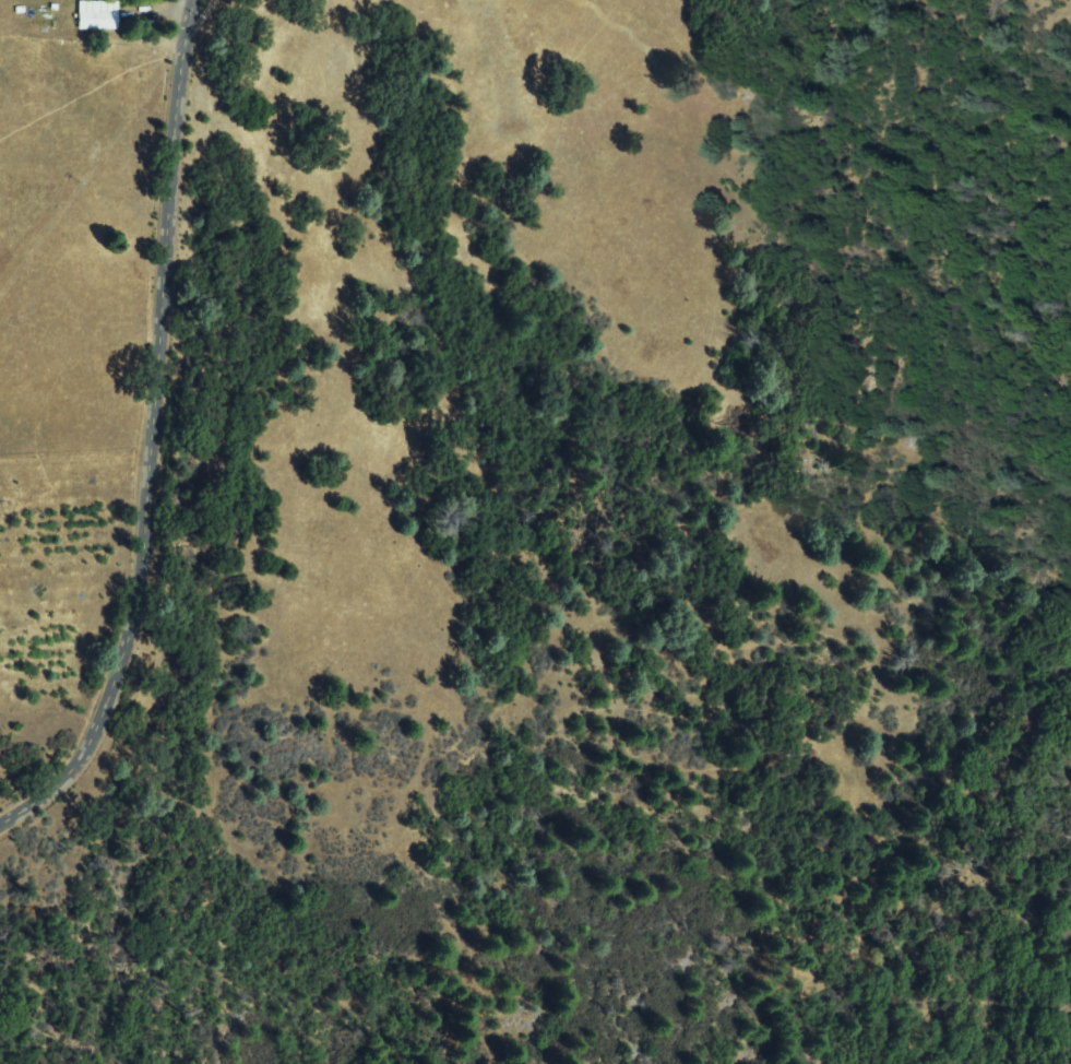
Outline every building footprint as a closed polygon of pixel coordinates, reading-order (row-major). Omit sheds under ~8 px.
[(117,4),(117,28),(81,28),(81,4),(117,4)]
